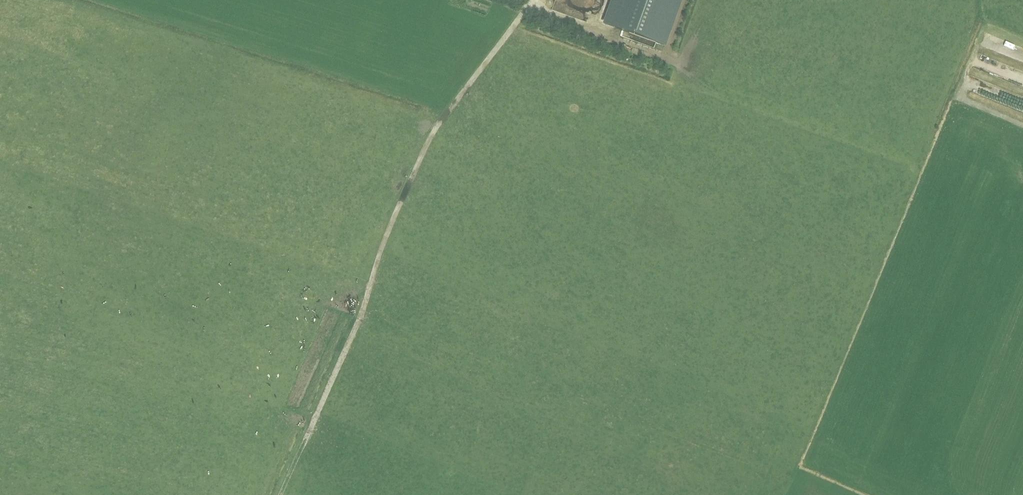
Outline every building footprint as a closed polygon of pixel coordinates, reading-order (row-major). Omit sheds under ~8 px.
[(603,25),(665,47),(682,0),(612,0),(603,25)]
